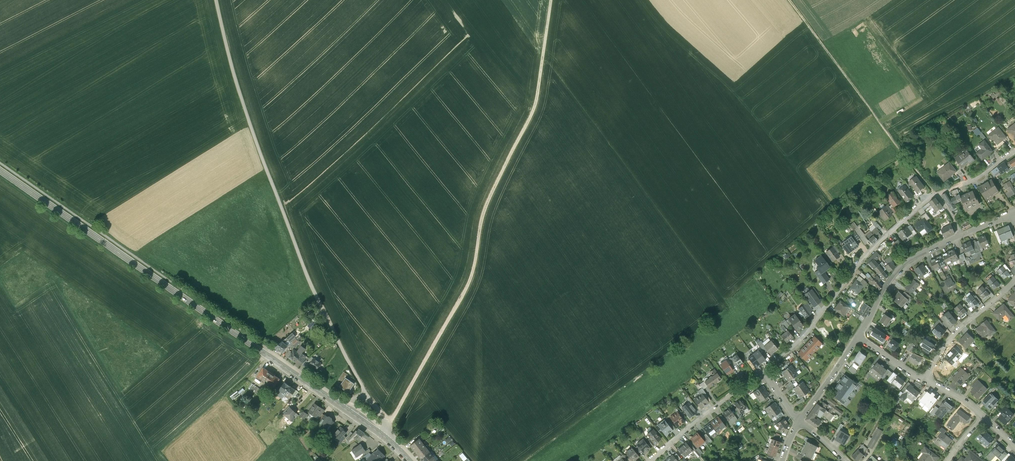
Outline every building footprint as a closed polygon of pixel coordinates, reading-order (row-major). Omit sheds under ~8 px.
[(1006,137),(999,127),(989,135),(996,145),(1006,137)] [(993,151),(984,140),(979,145),(974,149),(977,153),(982,160),(993,151)] [(974,160),(967,150),(956,159),(962,167),(963,167),(969,162),(970,163),(974,160)] [(956,159),(956,158),(953,160),(960,169),(960,170),(963,167),(962,167),(956,159)] [(950,162),(943,167),(944,168),(938,173),(944,181),(957,171),(950,162)] [(1006,164),(1004,162),(997,167),(1000,171),(1002,174),(1009,169),(1008,167),(1006,164)] [(997,167),(991,172),(993,175),(1000,171),(997,167)] [(924,187),(916,177),(910,182),(916,190),(917,192),(920,190),(924,187)] [(992,180),(979,187),(985,198),(998,191),(992,180)] [(1009,181),(1003,185),(1005,189),(1007,188),(1012,185),(1009,181)] [(908,189),(905,185),(905,186),(905,187),(903,188),(903,189),(899,191),(903,196),(903,195),(904,196),(905,197),(905,198),(904,198),(907,201),(909,202),(910,201),(910,199),(913,196),(908,189)] [(1006,194),(1008,197),(1010,196),(1014,193),(1014,189),(1009,192),(1006,194)] [(973,191),(968,193),(965,194),(965,195),(961,197),(962,200),(964,204),(963,205),(965,210),(980,204),(977,198),(976,199),(973,191)] [(900,202),(892,192),(886,197),(891,204),(893,207),(894,206),(900,202)] [(955,204),(953,205),(950,199),(946,193),(942,195),(945,200),(952,211),(953,210),(957,207),(955,204)] [(955,197),(950,199),(953,205),(955,204),(962,200),(961,197),(960,195),(955,197)] [(936,198),(929,202),(931,205),(924,210),(926,213),(931,209),(939,203),(936,198)] [(939,203),(931,209),(934,213),(938,210),(942,207),(939,203)] [(897,211),(894,206),(893,207),(891,204),(889,206),(891,209),(894,213),(897,211)] [(889,211),(885,207),(878,212),(884,220),(891,215),(889,211)] [(926,213),(921,217),(922,219),(923,219),(924,221),(926,219),(927,221),(927,220),(930,218),(926,213)] [(922,219),(915,225),(919,232),(920,231),(925,228),(927,230),(928,232),(933,228),(927,220),(927,221),(926,219),(924,221),(923,219),(922,219)] [(882,229),(874,220),(871,222),(873,224),(876,228),(879,231),(882,229)] [(963,223),(964,225),(961,227),(963,230),(967,228),(971,226),(969,222),(969,223),(968,221),(963,223)] [(951,225),(941,230),(942,230),(945,236),(945,238),(955,233),(951,225)] [(1011,230),(1009,225),(1003,228),(1007,239),(1013,237),(1013,236),(1011,230)] [(862,233),(858,227),(853,230),(856,233),(859,238),(864,234),(862,233)] [(912,233),(907,227),(899,233),(900,235),(901,238),(902,237),(903,239),(912,233)] [(879,231),(876,228),(871,233),(873,236),(877,240),(881,236),(878,232),(879,231)] [(1003,228),(997,231),(1002,242),(1007,239),(1003,228)] [(871,233),(871,232),(865,237),(867,239),(868,241),(868,240),(872,245),(877,240),(873,236),(871,233)] [(856,233),(851,237),(854,242),(859,238),(856,233)] [(985,235),(978,238),(979,240),(982,248),(989,245),(985,235)] [(854,242),(851,237),(846,240),(847,242),(842,246),(848,253),(857,246),(854,242)] [(903,247),(898,239),(894,242),(897,246),(899,249),(903,247)] [(971,242),(962,245),(965,253),(966,252),(973,249),(974,249),(971,244),(971,242)] [(976,242),(971,244),(974,249),(973,249),(976,254),(978,253),(980,252),(979,249),(976,242)] [(837,253),(832,247),(829,250),(830,252),(827,254),(832,261),(839,256),(837,253)] [(954,249),(948,252),(953,262),(959,259),(957,256),(954,249)] [(976,254),(973,249),(966,252),(968,257),(967,257),(970,264),(981,259),(978,253),(976,254)] [(876,252),(872,256),(867,261),(869,263),(874,269),(878,265),(875,262),(874,261),(880,256),(876,252)] [(953,262),(948,252),(942,255),(947,265),(953,262)] [(890,255),(884,261),(888,264),(891,262),(894,259),(890,255)] [(942,255),(936,258),(941,268),(947,265),(942,255)] [(829,267),(821,256),(815,260),(817,264),(816,268),(822,275),(819,277),(823,284),(829,279),(824,273),(825,273),(823,271),(829,267)] [(941,268),(936,258),(930,261),(935,271),(941,268)] [(878,265),(874,269),(878,275),(883,271),(882,270),(885,268),(883,266),(885,265),(882,262),(878,265)] [(895,267),(891,262),(888,264),(884,267),(889,272),(895,267)] [(1010,270),(1005,264),(1003,266),(1009,273),(1011,271),(1010,270)] [(922,265),(915,270),(921,277),(927,272),(924,267),(922,265)] [(1003,266),(997,271),(1004,279),(1008,276),(1010,275),(1009,273),(1003,266)] [(888,276),(883,271),(878,275),(881,278),(883,280),(888,276)] [(921,283),(916,276),(913,279),(920,285),(921,283)] [(1003,284),(996,276),(994,278),(1000,285),(1001,286),(1003,284)] [(994,278),(993,277),(987,281),(994,289),(998,286),(998,287),(1000,285),(994,278)] [(878,282),(876,278),(874,280),(872,281),(870,279),(868,278),(866,279),(877,292),(878,291),(882,287),(882,286),(878,282)] [(913,279),(906,288),(912,293),(920,285),(913,279)] [(860,283),(856,280),(850,288),(856,293),(857,294),(863,286),(863,285),(860,283)] [(990,295),(982,286),(977,291),(984,299),(987,296),(988,296),(990,295)] [(816,297),(811,289),(806,295),(811,303),(813,305),(814,307),(820,302),(816,297)] [(902,294),(899,292),(893,299),(902,307),(908,299),(902,294)] [(974,298),(971,295),(966,300),(972,308),(976,305),(978,304),(974,298)] [(982,303),(976,296),(974,298),(978,304),(980,305),(982,303)] [(850,308),(840,300),(834,309),(844,316),(850,308)] [(810,311),(805,304),(798,309),(805,318),(811,313),(810,311)] [(871,308),(864,304),(858,313),(861,315),(865,318),(871,308)] [(963,307),(960,304),(954,308),(963,318),(966,315),(965,314),(967,312),(966,311),(963,307)] [(1004,304),(993,313),(999,320),(1006,314),(1010,320),(1014,317),(1004,304)] [(956,322),(948,312),(942,317),(944,321),(949,326),(950,327),(956,322)] [(795,314),(794,314),(788,319),(791,323),(797,331),(801,328),(800,328),(803,326),(798,319),(795,314)] [(886,314),(885,314),(879,321),(887,326),(892,319),(886,314)] [(984,323),(976,329),(982,337),(989,331),(991,334),(995,331),(986,320),(983,322),(984,323)] [(940,327),(936,323),(933,326),(935,328),(932,331),(940,338),(945,332),(940,327)] [(786,329),(783,325),(781,327),(785,332),(781,336),(786,343),(793,337),(786,329)] [(886,335),(875,328),(871,334),(879,340),(879,341),(882,344),(885,339),(884,338),(886,335)] [(967,332),(959,341),(966,348),(970,345),(968,344),(973,338),(967,332)] [(292,333),(275,348),(283,353),(288,345),(284,343),(288,340),(289,340),(295,335),(292,333)] [(811,339),(800,350),(801,350),(798,354),(805,361),(808,358),(809,358),(812,355),(811,354),(816,350),(819,347),(819,346),(822,343),(814,336),(811,339)] [(295,338),(291,341),(291,342),(289,344),(291,347),(293,346),(297,342),(298,341),(295,338)] [(927,340),(924,338),(924,339),(920,345),(921,345),(924,347),(922,350),(929,354),(930,351),(932,348),(932,349),(933,347),(934,345),(935,345),(927,340)] [(899,344),(892,339),(888,346),(895,351),(899,344)] [(762,342),(761,340),(757,343),(763,350),(765,348),(764,346),(765,346),(762,342)] [(777,348),(771,341),(768,344),(768,343),(765,346),(764,346),(765,348),(770,354),(777,348)] [(911,343),(906,349),(909,351),(912,347),(914,344),(911,343)] [(954,348),(960,354),(963,352),(957,345),(954,348)] [(298,352),(294,350),(288,357),(296,362),(298,360),(302,353),(305,348),(302,346),(299,350),(298,352)] [(960,354),(954,348),(945,357),(952,365),(962,355),(960,354)] [(758,350),(753,354),(760,363),(766,359),(758,350)] [(866,356),(859,351),(853,360),(860,364),(866,356)] [(302,353),(298,360),(303,363),(309,358),(302,353)] [(922,358),(914,353),(909,360),(912,362),(913,362),(917,365),(922,358)] [(743,363),(737,354),(731,358),(736,364),(738,367),(743,363)] [(753,354),(748,358),(755,367),(760,363),(753,354)] [(321,363),(314,358),(309,365),(316,370),(321,363)] [(733,370),(726,361),(720,365),(727,373),(730,371),(730,372),(733,370)] [(877,363),(869,373),(879,380),(884,373),(887,370),(883,367),(884,366),(882,364),(881,365),(877,363)] [(787,368),(781,372),(785,377),(794,370),(791,365),(788,368),(787,367),(787,368)] [(856,370),(851,366),(848,369),(852,373),(853,374),(856,370)] [(271,373),(266,370),(263,368),(257,377),(259,378),(260,378),(265,382),(271,373)] [(965,371),(962,368),(953,378),(960,385),(969,375),(965,371)] [(721,379),(714,369),(710,372),(713,376),(712,377),(712,376),(710,376),(709,377),(709,378),(708,379),(707,378),(706,377),(704,379),(704,380),(704,381),(708,386),(709,387),(721,379)] [(794,370),(785,377),(788,381),(794,377),(794,378),(795,377),(794,377),(798,374),(794,370)] [(343,371),(338,379),(342,382),(346,377),(346,378),(348,375),(343,371)] [(276,377),(271,373),(265,382),(271,386),(273,388),(279,379),(276,377)] [(905,381),(898,376),(897,376),(893,373),(888,378),(889,379),(888,380),(896,386),(896,385),(897,386),(897,385),(900,388),(899,388),(900,388),(905,381)] [(837,400),(842,405),(858,383),(853,380),(853,381),(844,374),(834,388),(838,390),(836,392),(837,393),(834,397),(837,399),(837,400)] [(346,378),(346,377),(342,382),(339,386),(348,393),(355,384),(346,378)] [(708,386),(704,381),(700,384),(703,389),(708,386)] [(291,387),(285,382),(280,388),(276,394),(279,396),(282,392),(286,394),(291,387)] [(803,382),(793,389),(796,393),(806,386),(803,382)] [(908,382),(901,391),(903,393),(910,384),(911,384),(908,382)] [(976,386),(970,392),(977,398),(980,394),(981,395),(987,389),(980,382),(976,386)] [(258,387),(253,384),(250,389),(254,392),(258,387)] [(914,387),(910,384),(903,393),(901,397),(900,397),(904,401),(908,395),(913,400),(919,393),(913,388),(914,387)] [(763,385),(757,389),(756,389),(756,390),(753,392),(756,397),(766,390),(763,385)] [(806,386),(796,393),(800,398),(805,394),(806,394),(806,393),(810,391),(806,386)] [(258,387),(254,392),(259,396),(263,391),(258,387)] [(296,390),(291,387),(286,394),(285,396),(289,398),(290,397),(292,394),(293,394),(296,390)] [(766,390),(756,397),(759,402),(763,399),(764,399),(769,395),(766,390)] [(924,391),(917,400),(920,402),(922,401),(921,400),(927,393),(924,391)] [(931,395),(927,392),(927,393),(921,400),(922,401),(930,408),(937,400),(933,397),(935,395),(932,393),(931,395)] [(711,400),(706,393),(703,395),(708,402),(711,400)] [(999,400),(991,393),(982,402),(990,409),(999,400)] [(703,395),(701,394),(694,399),(701,408),(708,402),(703,395)] [(741,399),(734,404),(737,408),(741,413),(744,411),(743,410),(747,407),(745,404),(741,399)] [(831,408),(828,412),(827,411),(826,411),(825,410),(822,415),(830,420),(833,416),(831,414),(833,410),(840,415),(842,412),(834,407),(836,404),(835,403),(833,401),(832,401),(831,400),(830,399),(828,402),(829,403),(827,406),(831,408)] [(954,407),(945,400),(943,403),(942,402),(941,404),(942,405),(941,406),(939,409),(936,413),(939,416),(937,419),(939,421),(943,417),(945,414),(947,411),(949,412),(954,407)] [(773,403),(773,401),(769,404),(770,405),(769,406),(768,406),(765,409),(768,413),(778,407),(774,402),(773,403)] [(689,402),(682,408),(690,418),(697,412),(689,402)] [(820,406),(817,404),(812,411),(815,414),(818,416),(820,414),(822,415),(825,410),(824,409),(827,405),(823,402),(820,406)] [(322,408),(315,403),(309,412),(316,417),(318,415),(322,408)] [(298,415),(289,406),(283,413),(292,421),(298,415)] [(778,407),(768,413),(771,418),(775,416),(776,415),(775,415),(781,411),(778,407)] [(735,415),(729,408),(722,413),(728,421),(728,420),(735,415)] [(1014,414),(1008,408),(1004,412),(998,418),(1004,424),(1014,414)] [(967,416),(959,410),(947,425),(950,426),(950,427),(951,428),(952,428),(959,419),(965,423),(970,417),(967,415),(967,416)] [(308,414),(303,411),(299,415),(305,419),(308,414)] [(816,420),(813,418),(815,414),(812,411),(805,419),(816,427),(820,421),(817,419),(816,420)] [(678,413),(677,412),(670,417),(678,427),(684,422),(682,419),(682,418),(678,413)] [(735,415),(728,420),(731,424),(740,418),(740,417),(738,415),(737,414),(735,415)] [(321,421),(318,426),(318,428),(321,431),(323,430),(324,429),(325,429),(328,431),(334,422),(331,420),(332,419),(332,418),(329,416),(328,417),(325,415),(321,421)] [(719,418),(711,424),(717,431),(718,432),(722,429),(723,430),(726,427),(722,422),(719,418)] [(667,423),(664,419),(657,425),(666,436),(671,432),(673,430),(667,423)] [(782,419),(776,424),(781,431),(782,430),(782,431),(783,430),(789,426),(786,423),(787,422),(785,420),(783,419),(782,419)] [(711,424),(710,423),(704,428),(710,436),(717,431),(711,424)] [(341,426),(333,436),(334,435),(337,437),(335,439),(338,442),(344,435),(346,432),(343,430),(344,429),(341,426)] [(364,432),(359,429),(354,435),(353,434),(348,440),(349,442),(355,437),(356,438),(359,440),(360,439),(364,432)] [(661,439),(653,429),(648,434),(651,437),(650,438),(655,445),(657,443),(656,443),(661,439)] [(849,436),(840,430),(839,433),(834,440),(843,445),(849,436)] [(944,434),(942,432),(934,442),(940,447),(943,443),(947,447),(952,440),(944,434)] [(701,437),(698,433),(691,439),(693,441),(697,447),(698,447),(704,441),(701,437)] [(876,433),(868,446),(872,448),(880,435),(876,433)] [(989,436),(986,433),(987,433),(986,433),(983,437),(980,440),(983,443),(984,442),(988,446),(987,446),(987,447),(994,440),(989,435),(989,436)] [(712,441),(706,434),(704,436),(709,442),(710,443),(712,441)] [(344,435),(338,442),(340,444),(345,438),(346,437),(344,435)] [(422,443),(419,439),(410,445),(414,450),(422,443)] [(650,449),(643,439),(637,444),(638,445),(642,450),(644,453),(650,449)] [(773,439),(772,439),(770,444),(779,447),(781,442),(779,441),(773,439)] [(349,445),(351,449),(361,444),(359,440),(349,445)] [(697,447),(693,441),(690,443),(692,445),(696,449),(698,452),(701,450),(698,447),(697,447)] [(810,443),(806,441),(803,447),(814,453),(817,447),(810,443)] [(422,443),(414,450),(417,454),(426,448),(422,443)] [(686,443),(678,450),(681,454),(684,457),(692,450),(689,447),(686,443)] [(361,444),(352,451),(357,458),(366,452),(361,444)] [(987,456),(987,457),(991,460),(996,455),(999,457),(999,458),(1003,453),(1005,451),(1000,447),(1001,446),(998,444),(990,453),(987,456)] [(862,445),(858,449),(862,453),(866,449),(862,445)] [(814,453),(803,447),(800,453),(804,455),(811,458),(814,453)] [(925,447),(922,451),(925,454),(922,457),(922,456),(920,458),(921,459),(919,460),(920,460),(933,460),(934,460),(936,460),(939,457),(925,447)] [(426,448),(417,454),(421,459),(429,452),(426,448)] [(632,448),(626,452),(629,457),(633,460),(639,457),(632,448)] [(777,452),(768,448),(766,453),(768,454),(774,456),(775,456),(777,452)] [(378,449),(376,452),(375,452),(372,455),(367,460),(369,460),(372,460),(375,458),(377,460),(382,456),(383,457),(384,455),(378,449)] [(852,456),(857,460),(858,460),(864,455),(862,453),(858,449),(852,456)] [(978,456),(970,449),(968,452),(969,454),(970,453),(976,458),(978,456)] [(421,459),(422,460),(427,460),(433,457),(429,452),(421,459)] [(877,457),(881,460),(885,457),(881,453),(877,457)]
